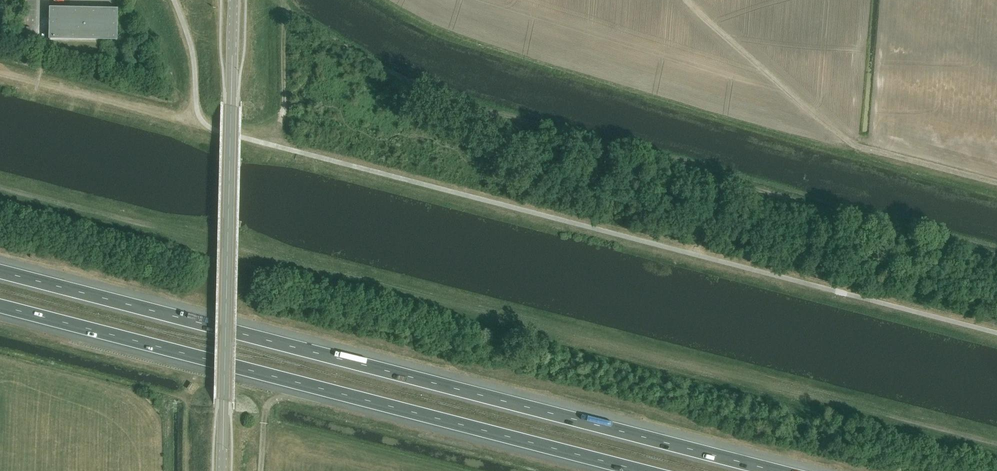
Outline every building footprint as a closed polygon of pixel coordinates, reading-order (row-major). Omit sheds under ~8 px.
[(49,38),(118,40),(118,8),(50,6),(49,38)]
